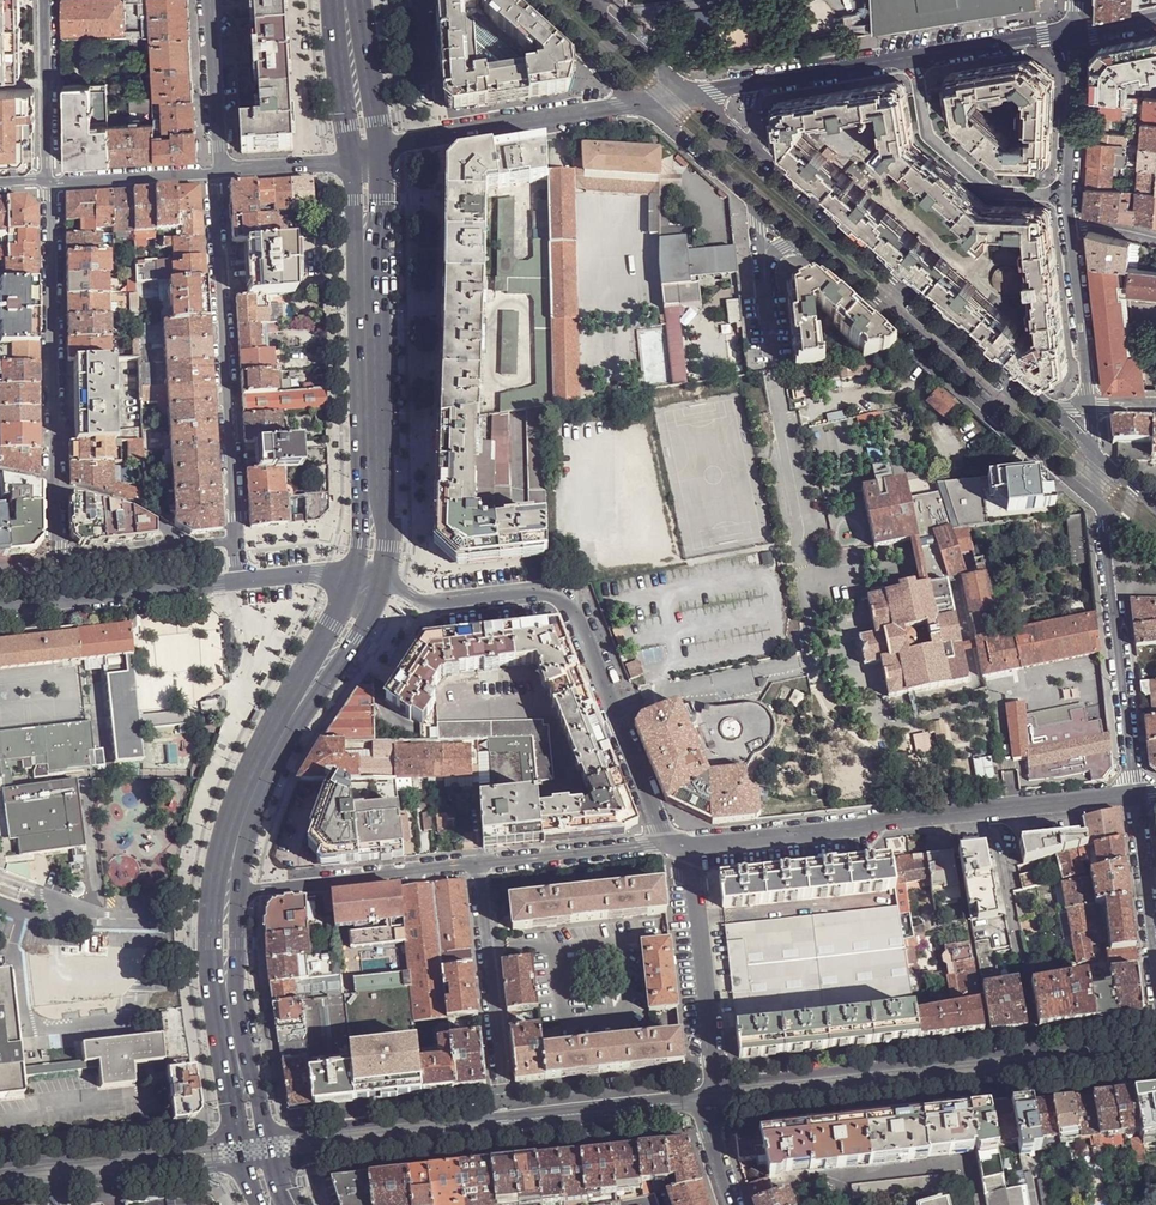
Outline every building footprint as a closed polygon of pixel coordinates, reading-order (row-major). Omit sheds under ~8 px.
[(18,22),(18,0),(0,0),(0,23),(18,22)] [(63,38),(128,36),(126,16),(125,0),(63,0),(63,4),(63,38)] [(126,16),(139,16),(149,15),(188,14),(188,4),(188,0),(125,0),(126,16)] [(251,17),(255,17),(256,34),(286,33),(284,2),(284,0),(250,0),(251,17)] [(440,48),(443,99),(455,109),(502,101),(566,91),(575,62),(559,47),(523,16),(505,0),(437,0),(440,48)] [(844,34),(841,16),(834,18),(833,12),(831,8),(828,4),(825,1),(823,0),(802,0),(781,3),(783,11),(795,9),(800,42),(844,34)] [(871,7),(866,8),(865,7),(864,7),(863,8),(864,9),(865,9),(866,9),(871,10),(872,32),(1036,5),(1036,0),(870,0),(871,7)] [(1131,0),(1094,0),(1094,2),(1093,19),(1130,12),(1131,0)] [(683,45),(713,43),(711,11),(681,13),(683,45)] [(149,15),(151,35),(190,35),(189,24),(188,14),(149,15)] [(126,16),(128,36),(141,36),(139,16),(126,16)] [(235,35),(253,35),(252,20),(234,20),(235,35)] [(19,74),(18,51),(18,22),(0,23),(0,75),(19,74)] [(254,79),(258,79),(260,97),(290,96),(288,66),(286,33),(256,34),(257,53),(253,53),(254,79)] [(151,35),(155,99),(194,98),(192,63),(190,42),(190,35),(151,35)] [(253,49),(253,35),(235,35),(236,49),(237,64),(249,63),(249,50),(253,49)] [(1145,39),(1106,47),(1096,60),(1096,73),(1095,96),(1125,98),(1126,80),(1129,80),(1135,86),(1155,82),(1155,76),(1155,73),(1155,37),(1145,39)] [(1051,151),(1052,139),(1055,79),(1032,60),(1000,66),(961,72),(962,73),(950,75),(947,78),(947,81),(947,86),(948,86),(947,87),(949,99),(948,100),(950,109),(951,109),(953,122),(959,127),(995,159),(1002,166),(1015,166),(1015,167),(1025,168),(1025,167),(1038,167),(1045,167),(1046,167),(1049,164),(1050,161),(1051,151)] [(257,120),(256,97),(255,83),(251,83),(250,69),(237,69),(240,121),(257,120)] [(800,173),(826,195),(888,250),(953,308),(1009,357),(1041,385),(1068,371),(1057,279),(1050,215),(1049,213),(1048,212),(1043,209),(994,207),(994,209),(984,209),(968,195),(970,192),(944,170),(930,157),(928,158),(922,154),(912,144),(911,140),(911,136),(913,136),(908,111),(908,107),(905,93),(905,88),(903,86),(901,84),(900,83),(896,83),(826,94),(780,102),(776,104),(774,108),(774,112),(778,150),(779,151),(782,157),(800,173)] [(93,164),(111,163),(108,126),(106,85),(64,86),(64,114),(65,166),(93,164)] [(34,89),(0,89),(0,126),(8,135),(34,134),(34,119),(34,89)] [(291,122),(290,96),(260,97),(261,125),(240,126),(242,154),(293,151),(291,122)] [(1140,117),(1121,115),(1121,111),(1134,112),(1134,106),(1128,106),(1129,99),(1125,98),(1095,96),(1094,106),(1093,118),(1104,119),(1111,119),(1140,122),(1140,117)] [(155,99),(152,99),(154,123),(154,130),(174,129),(181,128),(196,127),(195,121),(194,106),(194,98),(155,99)] [(1144,100),(1143,123),(1155,124),(1155,101),(1144,100)] [(1104,119),(1093,118),(1092,125),(1102,126),(1104,126),(1104,119)] [(1111,119),(1104,119),(1104,126),(1102,126),(1101,129),(1110,130),(1111,119)] [(154,123),(132,124),(133,161),(146,160),(156,160),(154,130),(154,123)] [(1143,123),(1141,146),(1155,147),(1155,124),(1143,123)] [(132,124),(108,126),(111,163),(124,162),(133,161),(132,124)] [(34,134),(8,135),(0,126),(0,170),(5,170),(28,168),(35,161),(34,144),(34,134)] [(181,135),(174,135),(176,158),(184,158),(197,157),(197,143),(196,127),(181,128),(181,135)] [(154,130),(156,160),(161,159),(176,158),(174,135),(174,129),(154,130)] [(1136,136),(1092,131),(1091,136),(1091,142),(1123,144),(1127,144),(1127,138),(1136,139),(1136,136)] [(493,151),(499,190),(548,182),(547,175),(546,142),(493,151)] [(1133,162),(1133,159),(1126,158),(1126,154),(1123,153),(1123,144),(1091,142),(1090,153),(1089,164),(1120,166),(1123,166),(1126,167),(1131,167),(1132,167),(1133,167),(1140,167),(1155,169),(1155,147),(1141,146),(1140,163),(1133,162)] [(583,149),(584,162),(575,162),(575,173),(660,179),(660,154),(661,154),(660,152),(583,149)] [(447,198),(486,198),(486,195),(487,192),(499,190),(493,151),(458,157),(447,167),(447,198)] [(660,179),(660,187),(682,187),(682,176),(677,176),(673,173),(673,158),(669,154),(663,154),(661,154),(660,154),(660,179)] [(1120,166),(1089,164),(1088,171),(1087,183),(1087,188),(1113,190),(1114,174),(1119,175),(1120,166)] [(1140,167),(1138,192),(1155,193),(1155,169),(1140,167)] [(580,394),(576,244),(574,175),(547,175),(548,182),(548,199),(551,280),(554,406),(582,401),(582,394),(580,394)] [(313,209),(311,180),(296,181),(292,181),(290,181),(292,211),(313,209)] [(274,212),(292,211),(290,181),(280,182),(272,182),(274,206),(274,212)] [(255,208),(274,206),(272,182),(261,183),(254,183),(255,208)] [(230,207),(231,221),(255,219),(255,208),(254,183),(228,185),(230,207)] [(186,187),(173,188),(174,215),(201,213),(199,187),(186,187)] [(174,215),(173,188),(160,189),(153,190),(155,231),(175,230),(174,215)] [(1136,209),(1129,209),(1131,191),(1113,190),(1087,188),(1085,202),(1084,216),(1098,218),(1112,219),(1143,224),(1155,225),(1155,211),(1155,193),(1138,192),(1136,209)] [(132,191),(134,232),(134,240),(155,238),(155,231),(153,190),(140,191),(132,191)] [(113,234),(134,232),(132,191),(122,192),(111,193),(113,227),(113,233),(113,234)] [(730,199),(720,191),(717,197),(730,208),(730,199)] [(95,228),(113,227),(111,193),(104,193),(94,194),(95,219),(95,228)] [(65,196),(66,235),(86,234),(86,220),(95,219),(94,194),(82,194),(65,196)] [(446,239),(484,239),(486,198),(447,198),(446,222),(446,239)] [(13,200),(5,200),(6,231),(35,231),(35,219),(35,209),(24,199),(13,200)] [(551,280),(548,199),(539,200),(539,215),(533,215),(535,261),(528,265),(518,264),(512,257),(514,199),(498,202),(497,280),(551,280)] [(201,224),(201,213),(174,215),(175,230),(175,239),(202,238),(201,224)] [(232,232),(232,243),(244,242),(277,240),(275,218),(255,219),(231,221),(232,232)] [(275,218),(277,240),(287,240),(286,218),(275,218)] [(86,220),(86,234),(95,234),(95,228),(95,219),(86,220)] [(315,232),(322,231),(322,221),(314,221),(315,232)] [(738,275),(735,250),(688,254),(685,228),(660,231),(660,238),(660,266),(668,346),(674,387),(687,385),(678,317),(684,316),(683,308),(686,307),(694,308),(702,309),(699,278),(738,275)] [(35,239),(35,231),(6,231),(6,232),(7,238),(13,237),(13,247),(35,246),(35,239)] [(1091,246),(1092,264),(1120,267),(1131,268),(1132,242),(1089,231),(1091,246)] [(66,247),(66,254),(101,254),(100,234),(95,234),(86,234),(66,235),(66,247)] [(175,239),(155,240),(155,248),(172,247),(173,260),(203,257),(203,249),(202,238),(175,239)] [(445,264),(445,279),(483,280),(484,280),(484,239),(446,239),(445,264)] [(245,269),(293,266),(292,240),(287,240),(277,240),(244,242),(245,259),(246,268),(245,269)] [(113,244),(113,254),(121,254),(121,244),(113,244)] [(35,252),(35,246),(13,247),(7,248),(7,251),(8,261),(36,260),(35,252)] [(1018,266),(1018,249),(995,248),(995,265),(1018,266)] [(66,266),(66,275),(106,274),(108,274),(108,254),(101,254),(66,254),(66,266)] [(135,268),(135,263),(135,254),(123,254),(124,268),(135,268)] [(203,257),(173,260),(170,260),(135,263),(135,268),(135,274),(136,283),(168,281),(204,279),(204,268),(203,257)] [(36,270),(36,260),(8,261),(4,261),(5,281),(36,280),(36,270)] [(1120,267),(1092,264),(1106,390),(1145,390),(1142,358),(1140,357),(1134,357),(1129,358),(1120,267)] [(246,280),(247,297),(263,296),(294,294),(293,266),(245,269),(246,280)] [(1134,269),(1131,268),(1120,267),(1129,358),(1134,357),(1128,296),(1155,299),(1155,294),(1132,292),(1134,269)] [(1018,283),(1018,278),(1017,273),(1013,269),(1008,268),(1002,268),(1000,269),(996,272),(994,277),(994,283),(996,288),(1000,291),(1006,292),(1011,291),(1015,288),(1018,283)] [(1134,269),(1132,292),(1155,294),(1155,272),(1134,269)] [(787,286),(795,367),(796,368),(825,363),(824,359),(822,360),(820,335),(817,335),(817,330),(815,331),(812,309),(818,306),(824,311),(823,312),(829,317),(826,321),(829,324),(832,320),(836,323),(835,325),(842,332),(841,334),(850,342),(850,343),(859,351),(860,349),(863,352),(864,356),(888,352),(895,344),(879,330),(834,290),(814,272),(787,286)] [(67,290),(67,296),(106,295),(106,293),(106,274),(66,275),(67,290)] [(136,295),(136,283),(135,274),(127,274),(128,295),(136,295)] [(206,303),(204,279),(168,281),(169,303),(170,323),(207,321),(206,303)] [(486,304),(483,304),(483,280),(445,279),(444,302),(443,337),(443,345),(442,409),(441,424),(480,417),(481,403),(485,403),(485,399),(481,399),(481,352),(485,352),(486,348),(482,348),(482,346),(482,309),(486,309),(486,304)] [(36,280),(5,281),(0,281),(0,344),(37,343),(36,334),(36,311),(36,289),(36,280)] [(545,407),(554,406),(551,280),(497,280),(495,280),(495,293),(506,293),(506,295),(530,296),(535,303),(538,387),(529,390),(501,397),(501,414),(545,407)] [(169,303),(168,281),(136,283),(136,295),(137,306),(169,303)] [(109,317),(137,316),(137,306),(136,295),(128,295),(125,295),(106,295),(67,296),(67,309),(67,317),(109,317)] [(237,326),(257,325),(265,325),(265,318),(267,316),(266,305),(264,303),(263,296),(247,297),(235,298),(237,316),(237,326)] [(744,328),(741,301),(728,302),(730,325),(737,324),(738,329),(744,328)] [(282,304),(266,305),(267,316),(283,315),(282,304)] [(517,376),(519,314),(503,313),(502,377),(517,376)] [(67,329),(67,339),(110,338),(109,317),(67,317),(67,329)] [(208,333),(207,321),(170,323),(162,324),(163,344),(208,342),(208,333)] [(163,344),(162,324),(138,325),(138,337),(139,346),(163,344)] [(277,324),(265,325),(265,335),(277,334),(277,324)] [(238,342),(239,353),(259,352),(257,325),(237,326),(238,342)] [(744,359),(741,337),(727,339),(729,361),(744,359)] [(110,359),(110,338),(67,339),(67,350),(68,359),(73,359),(110,359)] [(209,354),(208,342),(163,344),(165,365),(209,362),(209,354)] [(37,343),(0,344),(0,386),(37,386),(37,377),(37,349),(37,343)] [(165,365),(163,344),(139,346),(139,358),(139,366),(165,365)] [(239,366),(240,374),(273,372),(272,352),(259,352),(239,353),(239,366)] [(110,395),(110,383),(114,383),(113,378),(110,378),(110,359),(73,359),(74,387),(74,421),(75,442),(110,442),(111,441),(120,441),(130,441),(142,441),(142,430),(141,428),(111,432),(111,422),(114,421),(114,415),(111,415),(111,399),(114,399),(114,395),(110,395)] [(887,359),(825,369),(828,381),(843,378),(843,379),(853,378),(853,377),(890,370),(887,359)] [(210,373),(209,362),(165,365),(139,366),(140,387),(211,384),(210,373)] [(241,386),(241,395),(274,393),(273,372),(240,374),(241,386)] [(305,383),(305,391),(326,390),(325,382),(305,383)] [(211,384),(140,387),(141,402),(167,400),(167,408),(212,405),(212,397),(211,384)] [(37,386),(0,386),(0,408),(37,408),(37,397),(37,386)] [(955,397),(943,386),(928,404),(944,418),(945,417),(952,423),(966,407),(955,397)] [(242,406),(243,416),(280,414),(326,411),(326,403),(326,390),(305,391),(274,393),(241,395),(242,406)] [(213,416),(212,405),(167,408),(169,428),(213,426),(213,416)] [(545,407),(501,414),(480,417),(441,424),(439,532),(438,543),(460,564),(548,553),(549,540),(545,427),(545,407)] [(37,408),(0,408),(0,428),(38,427),(38,420),(37,408)] [(169,428),(167,408),(146,409),(141,410),(141,428),(142,430),(169,428)] [(880,410),(857,415),(859,424),(882,419),(880,410)] [(244,430),(244,443),(256,442),(282,441),(280,414),(243,416),(244,430)] [(1118,442),(1152,442),(1153,420),(1110,420),(1111,431),(1112,442),(1118,442)] [(888,459),(880,424),(863,428),(870,463),(888,459)] [(214,437),(213,426),(169,428),(170,450),(214,446),(214,437)] [(38,450),(38,439),(38,427),(0,428),(0,451),(38,450)] [(257,456),(258,470),(280,468),(297,467),(296,440),(282,441),(256,442),(257,456)] [(69,463),(111,463),(120,462),(120,460),(122,460),(123,450),(120,450),(120,441),(111,441),(110,442),(75,442),(69,443),(69,456),(69,463)] [(143,462),(143,451),(142,441),(130,441),(130,462),(143,462)] [(1118,460),(1152,460),(1152,457),(1152,442),(1118,442),(1118,453),(1118,460)] [(215,456),(214,446),(170,450),(171,470),(216,467),(215,456)] [(38,450),(0,451),(0,468),(21,473),(39,476),(39,464),(38,450)] [(1026,459),(1017,451),(1009,460),(1018,468),(1026,459)] [(124,499),(144,504),(144,492),(116,485),(116,482),(112,482),(111,474),(111,463),(69,463),(69,475),(70,484),(83,488),(124,499)] [(327,465),(309,467),(309,475),(322,475),(327,475),(327,465)] [(216,478),(216,467),(171,470),(172,485),(172,491),(217,488),(216,478)] [(247,486),(248,498),(282,496),(281,487),(280,468),(258,470),(246,471),(247,486)] [(1039,473),(997,477),(1000,501),(1012,513),(1055,507),(1053,491),(1046,492),(1045,482),(1041,483),(1040,473),(1039,473)] [(1000,501),(997,477),(989,479),(991,498),(994,498),(995,501),(1007,513),(1012,513),(1000,501)] [(40,506),(40,487),(33,485),(6,480),(0,478),(0,491),(1,500),(8,500),(7,506),(11,506),(40,506)] [(952,527),(941,492),(910,499),(906,480),(862,489),(874,546),(911,539),(915,557),(914,557),(914,558),(915,558),(916,565),(915,565),(916,567),(917,566),(921,583),(920,583),(921,587),(945,582),(944,576),(949,575),(949,577),(966,571),(960,552),(975,549),(973,541),(972,541),(969,526),(952,527)] [(310,494),(327,493),(327,486),(327,484),(322,484),(310,484),(310,494)] [(281,487),(282,496),(285,496),(290,495),(290,486),(281,487)] [(218,500),(217,488),(172,491),(174,513),(218,509),(218,500)] [(328,510),(327,493),(310,494),(303,494),(304,522),(310,522),(317,521),(328,510)] [(273,525),(287,524),(285,496),(282,496),(248,498),(248,512),(249,528),(267,526),(273,525)] [(101,504),(71,497),(71,507),(71,536),(82,546),(93,545),(104,544),(101,504)] [(130,511),(101,504),(104,544),(115,542),(133,540),(130,511)] [(7,554),(30,551),(40,540),(40,506),(11,506),(13,523),(14,528),(13,531),(12,531),(12,529),(4,529),(7,554)] [(219,518),(218,509),(174,513),(174,524),(179,528),(188,534),(199,533),(205,532),(219,530),(219,518)] [(154,525),(130,511),(133,540),(146,539),(154,539),(154,525)] [(1091,563),(1086,515),(1067,517),(1072,565),(1091,563)] [(975,633),(977,639),(976,639),(976,643),(978,649),(984,678),(1096,654),(1096,660),(1102,659),(1097,616),(993,636),(991,628),(992,627),(990,620),(989,620),(988,612),(995,610),(984,557),(975,559),(976,569),(977,569),(978,574),(963,578),(971,615),(972,615),(973,621),(974,621),(976,633),(975,633)] [(921,587),(914,588),(914,584),(900,587),(901,591),(887,594),(885,586),(871,590),(873,597),(868,598),(876,634),(859,638),(865,665),(882,662),(890,698),(969,681),(962,652),(961,646),(947,581),(945,582),(921,587)] [(1134,626),(1155,624),(1155,601),(1131,600),(1132,613),(1134,626)] [(1134,626),(1135,637),(1136,645),(1155,644),(1155,624),(1134,626)] [(129,625),(78,630),(78,631),(81,661),(107,658),(124,656),(125,656),(131,655),(133,655),(130,630),(129,625)] [(574,839),(627,833),(626,831),(632,829),(638,820),(631,802),(607,742),(584,687),(567,644),(560,626),(526,630),(494,634),(449,639),(437,641),(426,642),(394,689),(388,699),(409,714),(407,716),(411,720),(413,717),(421,723),(423,740),(478,739),(481,785),(490,784),(491,797),(481,798),(484,837),(485,848),(517,844),(551,841),(574,839)] [(81,661),(78,631),(52,634),(0,639),(0,669),(81,661)] [(978,649),(976,643),(961,646),(962,652),(978,649)] [(1136,645),(1137,654),(1155,652),(1155,644),(1136,645)] [(105,675),(115,762),(117,762),(138,760),(143,760),(139,725),(131,655),(125,656),(127,673),(105,675)] [(125,656),(124,656),(125,665),(108,666),(104,667),(105,675),(127,673),(125,656)] [(363,682),(359,689),(375,689),(375,676),(370,673),(363,682)] [(1140,684),(1141,692),(1145,696),(1151,695),(1153,713),(1153,718),(1155,718),(1155,682),(1140,684)] [(346,708),(323,742),(326,742),(346,742),(362,741),(376,741),(375,716),(375,689),(359,689),(346,708)] [(226,711),(225,702),(220,698),(216,703),(216,712),(222,714),(226,711)] [(702,713),(696,713),(692,702),(688,701),(681,701),(677,702),(634,721),(669,803),(713,824),(722,823),(759,819),(763,815),(760,793),(758,793),(750,786),(746,769),(756,755),(761,753),(765,751),(767,749),(770,746),(772,743),(774,740),(775,736),(776,733),(776,729),(776,725),(774,718),(772,715),(770,712),(768,709),(765,707),(762,705),(755,703),(747,703),(719,706),(712,706),(705,704),(702,713)] [(1030,768),(1059,762),(1062,777),(1087,772),(1084,758),(1102,754),(1104,763),(1114,762),(1113,752),(1111,738),(1111,734),(1029,751),(1026,704),(1025,704),(1009,706),(1008,706),(1008,707),(1010,719),(1009,719),(1009,720),(1010,720),(1012,731),(1011,731),(1011,733),(1012,733),(1013,744),(1013,745),(1014,745),(1015,758),(1015,759),(1029,757),(1030,768)] [(1153,718),(1144,719),(1146,737),(1147,743),(1155,742),(1155,718),(1153,718)] [(0,732),(0,761),(4,760),(35,757),(36,766),(48,765),(49,772),(92,767),(91,765),(90,752),(87,724),(0,732)] [(326,742),(323,742),(312,761),(301,781),(338,781),(355,781),(355,780),(400,779),(398,761),(397,747),(397,741),(376,741),(376,761),(346,761),(346,742),(326,742)] [(1147,743),(1148,756),(1149,760),(1155,759),(1155,742),(1147,743)] [(398,761),(400,779),(462,778),(474,777),(473,746),(397,747),(398,761)] [(976,759),(957,762),(960,783),(979,781),(976,759)] [(0,761),(0,772),(1,783),(2,789),(12,788),(10,771),(5,771),(4,760),(0,761)] [(138,760),(117,762),(118,773),(139,771),(138,760)] [(48,765),(36,766),(37,774),(49,772),(48,765)] [(474,788),(474,777),(462,778),(462,788),(474,788)] [(12,788),(2,789),(2,792),(4,804),(51,799),(63,797),(67,832),(56,833),(25,837),(17,838),(19,856),(85,848),(76,780),(12,788)] [(311,843),(330,864),(360,861),(357,807),(355,781),(338,781),(330,795),(317,827),(311,843)] [(445,811),(444,795),(437,795),(438,811),(445,811)] [(63,797),(51,799),(52,804),(54,823),(56,833),(67,832),(63,797)] [(12,834),(13,839),(17,838),(25,837),(23,827),(54,823),(52,804),(51,799),(4,804),(7,835),(12,834)] [(405,856),(401,804),(357,807),(360,861),(385,858),(405,856)] [(1091,817),(1082,819),(1086,838),(1087,848),(1087,849),(1123,840),(1121,827),(1119,810),(1091,817)] [(434,830),(433,813),(424,813),(425,831),(434,830)] [(436,836),(455,835),(454,814),(435,815),(436,836)] [(23,827),(25,837),(56,833),(54,823),(23,827)] [(462,834),(463,850),(475,849),(474,834),(462,834)] [(1056,856),(1087,848),(1086,838),(1070,840),(1035,844),(1019,845),(1023,864),(1056,856)] [(1124,852),(1123,840),(1087,849),(1090,861),(1091,869),(1091,872),(1125,864),(1124,852)] [(1056,856),(1063,880),(1090,873),(1091,872),(1091,869),(1084,871),(1082,864),(1090,861),(1087,849),(1087,848),(1056,856)] [(995,876),(990,877),(988,868),(984,849),(959,852),(971,922),(998,917),(993,892),(992,887),(997,886),(995,876)] [(961,899),(959,886),(953,852),(941,854),(927,855),(932,879),(933,891),(934,896),(936,903),(961,899)] [(931,896),(934,896),(933,891),(932,879),(927,855),(920,856),(914,857),(915,863),(904,865),(907,883),(928,880),(931,896)] [(896,885),(907,883),(904,865),(915,863),(914,857),(907,857),(898,859),(892,860),(896,885)] [(724,907),(896,889),(896,885),(892,860),(892,859),(872,861),(829,866),(785,870),(738,875),(720,877),(724,907)] [(1127,881),(1125,864),(1091,872),(1090,873),(1095,903),(1105,902),(1130,900),(1127,881)] [(1021,883),(1023,890),(1049,884),(1046,869),(1020,876),(1021,883)] [(1062,883),(1066,910),(1093,904),(1088,879),(1062,883)] [(416,1021),(449,1018),(444,969),(443,963),(472,960),(464,880),(430,884),(401,887),(405,920),(406,926),(407,942),(410,968),(412,986),(416,1021)] [(898,895),(908,893),(907,883),(896,885),(896,889),(898,895)] [(1056,883),(1060,911),(1066,910),(1062,883),(1056,883)] [(667,913),(664,884),(511,900),(514,930),(533,928),(533,927),(648,914),(648,915),(667,913)] [(337,927),(405,920),(401,887),(382,889),(354,892),(334,894),(335,911),(337,923),(337,927)] [(328,912),(335,911),(334,894),(326,895),(328,912)] [(268,931),(268,936),(310,931),(308,896),(289,898),(278,899),(268,910),(268,931)] [(1133,924),(1130,900),(1105,902),(1111,951),(1136,949),(1133,924)] [(1066,910),(1072,939),(1098,932),(1093,904),(1066,910)] [(726,924),(737,1027),(736,1027),(740,1058),(761,1056),(809,1051),(861,1045),(912,1040),(919,1039),(916,1016),(915,1008),(912,985),(911,976),(907,949),(905,940),(904,930),(899,906),(726,924)] [(1017,908),(1019,920),(1035,916),(1034,913),(1026,914),(1024,906),(1017,908)] [(966,920),(963,907),(941,911),(943,925),(966,920)] [(1060,911),(1066,940),(1072,939),(1066,910),(1060,911)] [(352,947),(407,942),(406,926),(351,932),(352,947)] [(904,930),(905,940),(916,937),(915,933),(914,927),(904,930)] [(329,954),(340,952),(337,928),(330,928),(326,929),(329,954)] [(310,931),(312,955),(319,955),(316,930),(310,931)] [(269,954),(269,960),(298,957),(312,955),(310,931),(268,936),(269,954)] [(1098,932),(1072,939),(1066,940),(1071,966),(1077,965),(1078,965),(1085,963),(1108,957),(1107,952),(1103,931),(1098,932)] [(905,940),(907,949),(922,945),(920,936),(916,937),(905,940)] [(677,1008),(670,941),(642,944),(650,1011),(677,1008)] [(947,964),(950,976),(955,975),(974,971),(971,953),(971,948),(946,953),(943,957),(944,962),(947,964)] [(1137,963),(1136,949),(1111,951),(1107,952),(1108,957),(1110,966),(1137,963)] [(506,992),(508,1012),(538,1008),(536,990),(530,991),(529,979),(534,978),(532,960),(513,961),(512,956),(502,957),(506,992)] [(270,976),(271,982),(301,979),(298,957),(269,960),(270,976)] [(443,963),(444,969),(473,966),(472,960),(443,963)] [(449,1018),(478,1015),(476,993),(473,966),(444,969),(449,1018)] [(357,992),(412,986),(410,968),(355,974),(357,992)] [(1139,983),(1138,968),(1111,972),(1111,976),(1119,1017),(1134,1016),(1143,1015),(1139,983)] [(912,985),(920,983),(927,981),(935,979),(934,973),(932,971),(920,974),(919,976),(918,973),(911,976),(912,985)] [(974,971),(955,975),(959,996),(979,993),(977,982),(974,971)] [(21,1095),(19,1076),(18,1067),(17,1051),(15,1033),(8,972),(0,972),(0,1097),(21,1095)] [(273,997),(274,1004),(302,1000),(344,996),(342,974),(301,979),(271,982),(273,997)] [(1108,1019),(1119,1017),(1111,976),(1088,979),(1095,1020),(1108,1019)] [(1062,1023),(1078,1022),(1070,982),(1069,977),(1031,984),(1039,1026),(1062,1023)] [(1088,1021),(1095,1020),(1088,979),(1087,979),(1070,982),(1078,1022),(1088,1021)] [(1027,1027),(1018,980),(983,986),(990,1031),(1010,1029),(1027,1027)] [(356,1100),(352,1067),(352,1065),(344,996),(302,1000),(307,1040),(310,1071),(314,1104),(322,1104),(356,1100)] [(307,1040),(302,1000),(274,1004),(277,1024),(280,1043),(307,1040)] [(985,1032),(980,1004),(916,1016),(919,1039),(940,1037),(969,1033),(985,1032)] [(543,1046),(552,1045),(552,1038),(560,1037),(559,1021),(540,1023),(543,1046)] [(542,1051),(540,1028),(510,1032),(516,1082),(533,1080),(545,1079),(542,1051)] [(161,1034),(81,1043),(82,1060),(96,1058),(97,1067),(99,1087),(133,1083),(131,1063),(164,1060),(161,1034)] [(486,1086),(481,1035),(451,1038),(451,1039),(456,1089),(473,1087),(486,1086)] [(681,1036),(542,1051),(545,1079),(566,1077),(650,1068),(684,1064),(681,1036)] [(444,1090),(456,1089),(451,1039),(440,1040),(441,1056),(438,1061),(420,1063),(424,1093),(444,1090)] [(280,1043),(290,1107),(310,1105),(314,1104),(310,1071),(307,1040),(280,1043)] [(398,1055),(398,1060),(415,1058),(413,1048),(411,1046),(399,1047),(396,1050),(397,1055),(398,1055)] [(420,1063),(420,1057),(415,1058),(398,1060),(398,1055),(397,1055),(384,1057),(384,1062),(367,1064),(352,1065),(352,1067),(356,1100),(369,1098),(408,1094),(424,1093),(420,1063)] [(82,1060),(18,1067),(19,1076),(97,1067),(96,1058),(82,1060)] [(164,1071),(169,1120),(178,1119),(187,1118),(196,1106),(190,1068),(183,1069),(172,1070),(164,1071)] [(1139,1090),(1132,1090),(1140,1132),(1141,1137),(1155,1135),(1155,1088),(1139,1090)] [(1118,1092),(1112,1093),(1120,1134),(1140,1132),(1132,1090),(1118,1092)] [(1120,1134),(1112,1093),(1099,1094),(1092,1095),(1100,1136),(1120,1134)] [(1082,1096),(1072,1097),(1078,1134),(1079,1139),(1092,1137),(1100,1136),(1092,1095),(1082,1096)] [(1060,1099),(1052,1099),(1058,1136),(1078,1134),(1072,1097),(1060,1099)] [(1037,1101),(1031,1102),(1037,1139),(1047,1138),(1058,1136),(1052,1099),(1037,1101)] [(1037,1139),(1031,1102),(1017,1103),(1010,1104),(1016,1142),(1018,1153),(1039,1149),(1037,1139)] [(997,1106),(989,1106),(997,1146),(1016,1142),(1010,1104),(997,1106)] [(989,1106),(974,1108),(968,1109),(976,1147),(984,1193),(987,1204),(1028,1204),(1022,1175),(1022,1172),(1016,1173),(1003,1175),(997,1146),(989,1106)] [(921,1114),(926,1153),(976,1147),(968,1109),(938,1112),(921,1114)] [(863,1120),(867,1160),(868,1163),(871,1163),(871,1160),(908,1156),(908,1158),(912,1158),(912,1155),(926,1154),(926,1153),(921,1114),(884,1118),(863,1120)] [(806,1127),(811,1166),(837,1164),(837,1166),(841,1166),(841,1163),(867,1160),(863,1120),(824,1125),(806,1127)] [(811,1166),(806,1127),(783,1129),(758,1132),(766,1164),(769,1174),(773,1173),(779,1167),(783,1167),(784,1170),(788,1169),(788,1166),(807,1164),(808,1168),(811,1168),(811,1166)] [(735,1135),(738,1161),(757,1159),(757,1165),(766,1164),(758,1132),(750,1133),(735,1135)] [(1079,1139),(1078,1134),(1058,1136),(1060,1148),(1081,1145),(1079,1139)] [(738,1161),(735,1135),(732,1135),(730,1137),(738,1161)] [(1102,1147),(1100,1136),(1092,1137),(1094,1148),(1102,1147)] [(1037,1139),(1039,1149),(1049,1148),(1047,1138),(1037,1139)] [(676,1188),(702,1183),(688,1142),(688,1140),(678,1141),(664,1143),(668,1179),(675,1177),(676,1188)] [(668,1179),(664,1143),(647,1145),(637,1146),(641,1181),(668,1179)] [(1151,1152),(1149,1143),(1142,1145),(1144,1153),(1151,1152)] [(1142,1145),(1132,1147),(1135,1163),(1145,1161),(1144,1153),(1142,1145)] [(619,1148),(611,1149),(615,1184),(641,1181),(637,1146),(619,1148)] [(1094,1148),(1093,1148),(1096,1164),(1105,1163),(1104,1158),(1102,1149),(1102,1147),(1094,1148)] [(591,1151),(581,1152),(586,1195),(616,1192),(616,1191),(615,1184),(611,1149),(591,1151)] [(581,1152),(559,1155),(564,1202),(587,1200),(586,1195),(581,1152)] [(547,1156),(536,1157),(541,1202),(541,1204),(564,1202),(559,1155),(547,1156)] [(524,1159),(514,1160),(519,1204),(541,1202),(536,1157),(524,1159)] [(1019,1157),(1013,1158),(1016,1173),(1022,1172),(1019,1157)] [(492,1162),(497,1204),(515,1204),(519,1204),(514,1160),(501,1161),(492,1162)] [(492,1162),(470,1165),(461,1166),(465,1204),(497,1204),(492,1162)] [(429,1169),(433,1204),(465,1204),(461,1166),(440,1168),(429,1169)] [(408,1172),(412,1204),(433,1204),(429,1169),(419,1170),(408,1172)] [(408,1172),(389,1174),(370,1176),(373,1204),(412,1204),(408,1172)] [(860,1184),(851,1184),(854,1203),(866,1202),(961,1191),(959,1173),(950,1173),(950,1174),(941,1174),(941,1175),(932,1175),(932,1176),(923,1176),(923,1177),(914,1177),(914,1178),(905,1178),(905,1179),(896,1179),(896,1180),(888,1180),(888,1181),(878,1181),(878,1182),(869,1182),(869,1183),(860,1183),(860,1184)] [(1028,1204),(1036,1204),(1030,1173),(1022,1175),(1028,1204)] [(332,1180),(340,1204),(373,1204),(370,1176),(344,1179),(332,1180)] [(767,1177),(746,1183),(747,1186),(767,1179),(767,1177)] [(774,1195),(770,1178),(767,1179),(747,1186),(752,1202),(774,1195)] [(1043,1179),(1035,1180),(1040,1204),(1048,1204),(1043,1179)] [(641,1181),(615,1184),(616,1191),(642,1188),(641,1181)] [(670,1190),(669,1183),(656,1186),(658,1193),(668,1191),(670,1190)] [(702,1183),(676,1188),(670,1190),(668,1191),(673,1204),(709,1204),(702,1183)] [(656,1186),(648,1188),(650,1194),(656,1193),(658,1193),(656,1186)] [(793,1204),(800,1204),(794,1188),(788,1190),(793,1204)] [(643,1196),(642,1189),(630,1190),(631,1198),(643,1196)] [(752,1202),(753,1204),(793,1204),(788,1190),(774,1195),(752,1202)] [(656,1193),(650,1194),(643,1196),(631,1198),(617,1200),(597,1204),(591,1204),(660,1204),(656,1193)] [(984,1193),(973,1195),(975,1204),(987,1204),(984,1193)]
